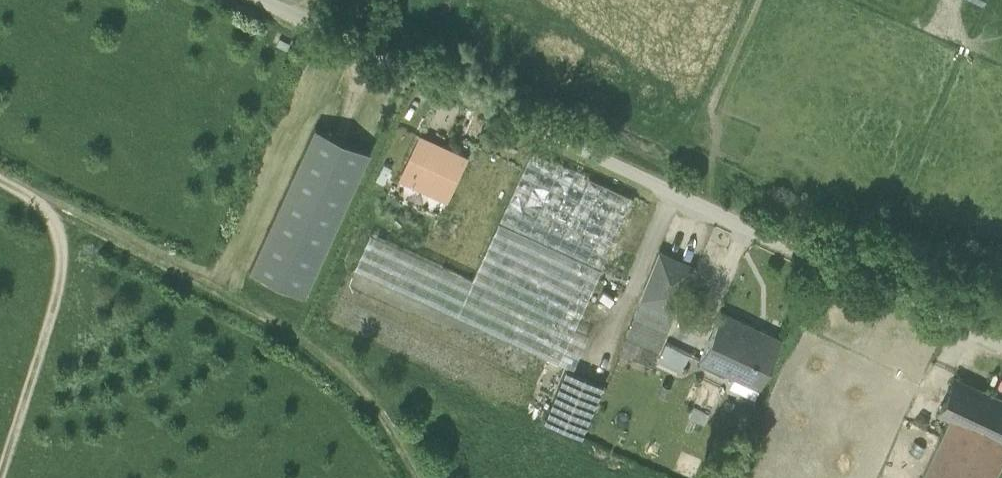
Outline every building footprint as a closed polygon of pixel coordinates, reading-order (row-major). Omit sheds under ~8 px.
[(369,151),(316,127),(250,271),(303,295),(369,151)] [(463,158),(421,138),(402,176),(445,197),(463,158)] [(499,223),(600,270),(633,199),(531,152),(499,223)] [(371,235),(355,270),(557,363),(600,270),(499,223),(472,281),(371,235)] [(642,299),(673,312),(674,309),(676,310),(693,268),(660,254),(642,299)] [(654,349),(660,351),(674,315),(672,314),(673,312),(642,299),(626,337),(628,338),(654,349)] [(700,362),(760,390),(781,342),(721,315),(700,362)] [(621,355),(647,366),(654,349),(628,338),(621,355)] [(660,360),(682,371),(689,356),(667,345),(660,360)] [(544,424),(582,439),(603,386),(566,371),(554,400),(544,424)] [(950,418),(942,437),(922,477),(993,477),(1001,459),(1001,401),(955,379),(940,413),(950,418)] [(701,381),(689,419),(709,425),(721,387),(701,381)]
